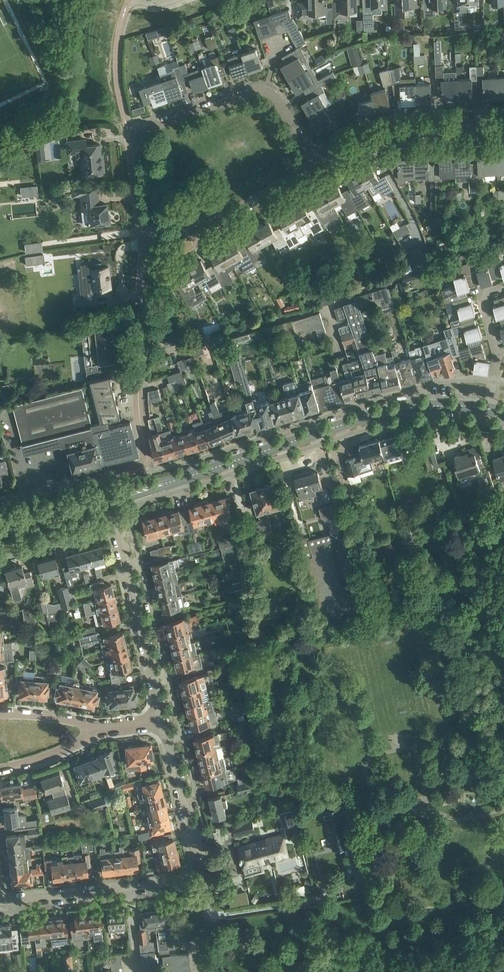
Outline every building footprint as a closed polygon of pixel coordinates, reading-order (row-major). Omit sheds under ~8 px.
[(298,2),(299,17),(314,17),(318,16),(318,12),(326,12),(328,12),(327,6),(327,0),(309,0),(309,2),(306,2),(298,2)] [(334,18),(349,17),(349,10),(357,10),(357,3),(359,3),(359,0),(340,0),(333,1),(334,18)] [(365,31),(374,30),(373,13),(382,13),(382,6),(387,6),(387,0),(363,0),(365,31)] [(396,16),(406,15),(405,6),(417,6),(417,0),(395,0),(396,16)] [(424,16),(436,15),(435,6),(446,6),(445,0),(423,0),(424,16)] [(477,2),(477,0),(453,0),(454,11),(464,11),(464,2),(468,2),(470,2),(477,2)] [(289,9),(271,14),(274,22),(279,20),(282,19),(284,19),(292,18),(289,9)] [(271,14),(254,20),(257,28),(263,26),(268,24),(274,22),(271,14)] [(284,19),(288,31),(291,36),(300,31),(293,18),(292,18),(284,19)] [(283,32),(288,31),(284,19),(282,19),(279,20),(283,32)] [(459,24),(459,19),(454,19),(455,30),(466,30),(466,25),(461,26),(459,24)] [(279,20),(274,22),(278,32),(283,32),(279,20)] [(274,22),(268,24),(272,34),(278,32),(274,22)] [(266,36),(272,34),(268,24),(263,26),(266,36)] [(263,26),(257,28),(260,38),(266,36),(263,26)] [(166,27),(146,32),(148,39),(168,32),(166,27)] [(294,41),(303,36),(300,31),(291,36),(294,41)] [(213,34),(209,36),(205,37),(210,49),(218,46),(213,34)] [(303,36),(294,41),(297,46),(297,47),(301,45),(307,42),(303,36)] [(197,37),(193,39),(193,41),(196,49),(201,47),(197,37)] [(435,65),(442,64),(441,41),(434,42),(435,65)] [(348,49),(352,66),(362,63),(358,46),(348,49)] [(242,53),(248,71),(263,67),(256,48),(242,53)] [(286,64),(282,66),(289,79),(300,73),(306,69),(311,67),(306,59),(302,61),(295,49),(286,54),(290,61),(286,64)] [(248,71),(242,53),(228,58),(230,64),(234,76),(248,71)] [(325,59),(322,54),(315,59),(317,63),(325,59)] [(414,63),(425,63),(424,54),(414,55),(414,63)] [(212,65),(203,68),(209,85),(223,80),(221,76),(220,72),(223,71),(221,63),(218,56),(210,58),(212,65)] [(179,65),(185,80),(190,78),(194,90),(209,85),(203,68),(188,73),(185,63),(179,65)] [(435,65),(436,81),(442,80),(444,80),(444,73),(443,64),(442,64),(435,65)] [(179,82),(185,80),(179,65),(173,67),(174,69),(160,74),(162,80),(169,99),(183,94),(179,82)] [(300,73),(289,79),(297,92),(303,89),(307,86),(310,91),(322,85),(336,77),(334,74),(333,71),(319,80),(315,73),(311,66),(306,69),(300,73)] [(400,66),(390,69),(392,83),(401,82),(400,66)] [(384,86),(392,83),(390,69),(380,71),(384,86)] [(442,80),(443,99),(458,98),(457,79),(456,72),(444,73),(444,80),(442,80)] [(484,78),(483,78),(483,79),(484,97),(499,96),(498,77),(484,78)] [(401,82),(392,83),(395,99),(401,98),(402,103),(417,103),(416,84),(415,78),(401,78),(401,82)] [(471,78),(457,79),(458,98),(473,97),(472,80),(472,78),(471,78)] [(162,80),(141,88),(144,99),(145,102),(153,100),(154,104),(169,99),(162,80)] [(431,83),(416,84),(417,103),(432,102),(431,83)] [(313,97),(303,103),(310,116),(324,108),(326,106),(332,103),(331,101),(325,91),(322,85),(310,91),(313,97)] [(386,88),(371,92),(373,98),(376,110),(391,106),(386,88)] [(344,91),(336,95),(339,99),(346,95),(344,91)] [(346,95),(339,99),(341,104),(348,100),(349,99),(346,95)] [(376,110),(373,98),(358,102),(362,115),(376,110)] [(145,110),(143,105),(132,109),(133,114),(145,110)] [(324,108),(310,116),(317,129),(325,124),(328,131),(338,125),(334,118),(331,120),(324,108)] [(84,157),(86,175),(105,173),(103,155),(101,155),(100,144),(86,145),(85,139),(66,141),(67,154),(76,153),(77,158),(84,157)] [(36,156),(45,155),(44,144),(35,145),(36,156)] [(482,159),(476,159),(476,163),(477,178),(483,178),(482,173),(498,172),(497,166),(497,153),(481,154),(482,159)] [(441,176),(456,175),(455,155),(440,156),(441,176)] [(456,175),(456,181),(469,180),(470,191),(477,191),(477,178),(476,163),(473,163),(473,164),(470,164),(470,155),(455,155),(456,175)] [(413,158),(414,176),(414,177),(429,176),(428,157),(413,158)] [(399,166),(389,167),(399,185),(406,181),(406,177),(414,176),(413,158),(398,158),(399,166)] [(368,186),(372,194),(380,190),(383,195),(393,189),(385,175),(379,179),(371,164),(359,171),(368,186)] [(354,190),(349,192),(358,209),(370,203),(362,189),(368,186),(359,171),(347,178),(354,190)] [(340,201),(345,210),(348,215),(358,209),(349,192),(344,195),(337,183),(326,190),(334,205),(340,201)] [(37,185),(20,187),(21,197),(38,195),(37,185)] [(96,185),(72,188),(73,195),(80,195),(82,210),(84,224),(91,223),(101,222),(101,224),(108,224),(110,221),(109,214),(107,214),(106,203),(98,204),(97,192),(96,185)] [(320,209),(315,211),(322,223),(333,218),(328,208),(334,205),(326,190),(313,197),(320,209)] [(303,202),(292,209),(303,229),(306,234),(312,230),(314,234),(325,228),(322,223),(315,211),(310,214),(303,202)] [(292,209),(279,216),(284,224),(286,227),(281,230),(288,243),(290,247),(301,241),(299,237),(305,234),(303,229),(292,209)] [(258,228),(266,243),(272,240),(277,249),(288,243),(281,230),(276,233),(269,221),(258,228)] [(393,231),(397,238),(410,231),(406,224),(393,231)] [(252,246),(247,249),(255,262),(265,256),(260,247),(266,243),(258,228),(245,235),(252,246)] [(235,240),(223,247),(235,267),(241,264),(246,272),(250,270),(256,266),(254,262),(255,262),(247,249),(242,252),(235,240)] [(48,243),(49,251),(62,249),(60,241),(48,243)] [(223,247),(211,254),(218,266),(213,268),(220,281),(231,275),(229,271),(235,267),(223,247)] [(411,259),(410,259),(414,270),(426,266),(433,263),(429,252),(424,254),(411,259)] [(502,252),(491,255),(498,277),(503,275),(503,277),(503,259),(502,252)] [(441,253),(432,257),(435,268),(445,264),(441,253)] [(455,255),(444,258),(445,265),(457,261),(455,255)] [(471,272),(475,284),(481,282),(481,285),(493,281),(492,279),(498,277),(491,255),(480,258),(483,268),(471,272)] [(201,259),(190,266),(198,281),(205,277),(210,287),(220,281),(213,268),(208,271),(201,259)] [(85,296),(76,297),(78,310),(97,308),(95,295),(94,295),(93,288),(111,286),(108,267),(102,267),(102,261),(85,263),(81,264),(83,275),(86,275),(89,295),(85,296)] [(456,285),(442,289),(444,295),(446,303),(468,296),(466,290),(470,288),(469,286),(475,284),(471,272),(468,262),(457,265),(460,275),(454,277),(456,285)] [(413,271),(411,271),(413,278),(431,271),(433,278),(438,277),(436,270),(433,263),(426,266),(414,270),(413,271)] [(411,271),(413,271),(410,265),(399,269),(402,275),(411,271)] [(190,266),(178,273),(183,281),(184,284),(179,287),(187,303),(188,305),(193,302),(194,304),(195,305),(207,298),(203,290),(196,293),(192,285),(197,281),(201,287),(201,286),(198,281),(190,266)] [(387,287),(372,292),(375,302),(376,306),(393,301),(389,288),(387,288),(387,287)] [(393,300),(395,308),(401,306),(396,287),(390,289),(393,300)] [(338,290),(319,296),(322,305),(335,301),(334,297),(339,295),(338,290)] [(356,300),(356,301),(358,308),(359,308),(375,302),(371,291),(355,297),(356,300)] [(280,308),(285,305),(281,296),(276,299),(280,308)] [(468,296),(446,303),(449,314),(459,311),(462,323),(475,319),(473,314),(476,313),(472,301),(470,302),(468,296)] [(501,323),(503,322),(503,296),(494,299),(496,305),(493,306),(497,318),(499,317),(501,323)] [(356,300),(344,304),(348,317),(350,324),(352,331),(372,392),(384,388),(377,359),(375,354),(373,349),(371,342),(359,308),(358,308),(356,301),(356,300)] [(344,304),(334,308),(338,320),(348,317),(344,304)] [(301,317),(292,319),(297,333),(324,324),(319,310),(300,316),(301,317)] [(297,333),(292,319),(292,318),(280,322),(285,336),(297,333)] [(465,334),(469,346),(481,343),(480,337),(482,336),(479,324),(476,325),(475,319),(462,323),(452,326),(455,337),(465,334)] [(280,322),(262,328),(266,342),(285,336),(280,322)] [(203,327),(205,334),(221,331),(219,323),(203,327)] [(340,335),(341,334),(352,331),(350,324),(338,328),(340,335)] [(98,363),(101,363),(116,361),(112,327),(96,328),(96,330),(88,331),(91,354),(88,354),(88,355),(91,355),(92,355),(93,364),(93,365),(86,366),(87,373),(99,370),(98,363)] [(261,337),(259,329),(250,331),(252,340),(261,337)] [(230,337),(237,363),(242,377),(241,378),(243,385),(249,405),(256,427),(276,420),(270,399),(258,403),(256,396),(253,396),(238,344),(252,340),(250,331),(230,337)] [(343,344),(351,341),(358,359),(350,362),(352,368),(351,369),(359,395),(372,392),(352,331),(341,334),(343,344)] [(449,350),(451,357),(460,354),(458,349),(454,333),(447,336),(452,349),(449,350)] [(427,354),(433,374),(445,370),(445,372),(455,369),(451,357),(449,350),(452,349),(447,336),(428,342),(426,338),(422,339),(424,345),(427,354)] [(167,345),(176,342),(175,337),(166,340),(167,345)] [(491,361),(486,360),(481,343),(469,346),(459,349),(462,360),(472,357),(474,364),(474,370),(489,373),(491,361)] [(418,356),(411,358),(418,380),(434,376),(433,374),(427,354),(424,345),(415,347),(418,356)] [(194,357),(205,353),(202,346),(191,349),(193,356),(194,357)] [(392,350),(391,350),(393,355),(403,384),(418,380),(411,358),(401,360),(400,356),(398,357),(396,349),(392,350)] [(385,352),(375,354),(377,359),(384,388),(403,384),(393,355),(387,357),(385,352)] [(194,357),(193,356),(185,359),(190,371),(198,368),(193,357),(194,357)] [(351,369),(348,361),(343,362),(347,377),(340,379),(346,399),(359,395),(351,369)] [(237,363),(231,365),(238,386),(243,385),(241,378),(242,377),(237,363)] [(320,407),(346,399),(340,379),(337,367),(332,368),(336,380),(325,383),(327,381),(325,374),(311,378),(311,379),(320,407)] [(170,381),(177,379),(176,378),(184,376),(182,369),(167,374),(170,381)] [(121,417),(113,384),(110,375),(91,380),(102,422),(92,424),(94,430),(109,426),(108,421),(121,417)] [(176,378),(177,379),(180,387),(187,384),(184,376),(176,378)] [(276,420),(308,411),(300,382),(297,383),(296,379),(284,383),(288,394),(270,399),(276,420)] [(311,379),(300,382),(308,411),(320,407),(311,379)] [(61,446),(65,448),(66,446),(70,449),(71,450),(70,450),(75,470),(102,463),(101,460),(138,451),(134,438),(135,438),(131,421),(109,426),(94,430),(92,424),(83,387),(13,404),(25,450),(58,442),(62,444),(61,446)] [(149,402),(162,398),(159,388),(148,390),(149,402)] [(216,401),(212,403),(214,409),(226,437),(230,435),(237,432),(238,432),(230,403),(229,403),(231,409),(221,413),(216,401)] [(235,402),(230,403),(238,432),(256,427),(249,405),(247,406),(248,408),(243,410),(242,407),(237,409),(235,402)] [(213,420),(204,423),(213,443),(226,437),(214,409),(209,411),(213,420)] [(193,423),(194,428),(200,447),(213,443),(204,423),(203,420),(193,423)] [(190,432),(184,434),(189,450),(200,447),(194,428),(190,430),(190,432)] [(163,432),(160,433),(162,438),(167,457),(178,453),(173,437),(172,435),(171,430),(163,432)] [(157,460),(167,457),(162,438),(160,433),(159,433),(151,435),(153,444),(152,444),(157,460)] [(172,435),(173,437),(178,453),(189,450),(184,434),(178,436),(178,433),(172,435)] [(408,453),(402,433),(380,440),(385,455),(386,460),(402,455),(405,462),(414,460),(411,452),(408,453)] [(385,455),(380,440),(380,439),(360,445),(363,456),(355,458),(355,457),(346,459),(351,474),(373,468),(371,459),(385,455)] [(480,469),(480,467),(487,465),(484,454),(481,455),(478,446),(464,451),(465,453),(455,456),(458,466),(456,467),(456,466),(454,466),(458,478),(459,477),(459,475),(466,472),(467,473),(480,469)] [(429,456),(426,457),(429,468),(432,466),(432,467),(438,465),(435,454),(429,456)] [(502,455),(502,456),(494,459),(498,471),(497,471),(500,481),(503,479),(503,454),(502,455)] [(316,494),(314,488),(322,486),(321,481),(318,471),(310,473),(310,471),(295,475),(301,498),(316,494)] [(261,520),(248,524),(250,532),(267,527),(271,526),(271,525),(269,519),(267,510),(281,506),(281,505),(280,501),(274,483),(271,484),(265,486),(261,487),(256,489),(252,490),(261,520)] [(483,488),(488,502),(497,499),(492,485),(483,488)] [(228,497),(214,500),(219,520),(220,523),(232,520),(227,503),(229,503),(228,497)] [(214,500),(202,504),(207,521),(213,519),(214,521),(219,520),(214,500)] [(201,522),(207,521),(202,504),(191,507),(196,527),(202,525),(201,522)] [(332,504),(319,508),(321,517),(328,521),(336,519),(332,504)] [(188,520),(182,521),(179,510),(174,512),(173,510),(167,511),(172,531),(178,529),(179,531),(184,530),(185,534),(191,532),(188,520)] [(172,531),(167,511),(161,513),(161,515),(156,517),(161,536),(167,534),(166,532),(172,531)] [(156,517),(142,521),(144,527),(146,526),(149,537),(149,539),(156,537),(161,536),(156,517)] [(233,545),(231,537),(225,539),(227,547),(233,545)] [(227,547),(225,539),(219,541),(221,548),(227,547)] [(194,542),(196,550),(202,549),(200,540),(194,542)] [(196,550),(194,542),(188,543),(190,552),(196,550)] [(95,547),(89,548),(93,564),(105,560),(101,545),(99,546),(98,544),(94,546),(95,547)] [(158,549),(150,551),(152,558),(167,554),(164,546),(158,548),(158,549)] [(83,550),(77,552),(81,567),(93,564),(89,548),(87,549),(87,548),(83,549),(83,550)] [(82,570),(81,567),(77,552),(76,552),(75,551),(71,552),(71,553),(65,555),(69,570),(64,571),(68,586),(68,587),(74,586),(71,577),(76,575),(76,572),(82,570)] [(232,569),(239,567),(236,556),(229,558),(232,569)] [(55,557),(37,562),(41,575),(58,571),(55,557)] [(154,569),(153,569),(154,574),(156,574),(156,575),(179,570),(181,569),(178,558),(170,559),(153,564),(154,569)] [(22,565),(4,571),(12,595),(17,593),(18,588),(33,583),(30,571),(24,573),(22,565)] [(235,580),(240,579),(241,579),(239,567),(232,569),(235,580)] [(156,581),(157,588),(181,582),(181,581),(179,570),(156,575),(157,581),(156,581)] [(232,581),(236,596),(244,594),(240,579),(235,580),(232,581)] [(96,600),(113,595),(113,594),(114,594),(113,589),(112,589),(111,583),(104,585),(103,580),(89,583),(91,589),(93,588),(96,600)] [(181,582),(157,588),(159,593),(160,593),(161,599),(182,593),(187,592),(184,581),(181,582)] [(68,587),(68,586),(66,587),(68,593),(86,588),(85,583),(74,586),(68,587)] [(58,589),(62,608),(71,606),(68,593),(66,587),(58,589)] [(185,605),(182,593),(161,599),(162,600),(160,600),(162,605),(163,605),(164,610),(185,605)] [(114,597),(113,595),(96,600),(83,603),(86,615),(93,613),(116,608),(115,602),(116,602),(115,597),(114,597)] [(47,611),(44,600),(37,602),(40,613),(47,611)] [(93,613),(96,625),(119,620),(118,614),(119,614),(118,608),(117,609),(116,608),(93,613)] [(34,615),(39,621),(44,625),(60,621),(57,609),(34,615)] [(170,634),(191,629),(193,628),(190,616),(167,622),(168,627),(167,627),(168,633),(170,632),(170,634)] [(78,636),(98,632),(96,632),(94,626),(80,629),(82,635),(78,636)] [(171,639),(170,639),(172,646),(191,641),(194,640),(192,634),(191,629),(170,634),(171,639)] [(99,637),(98,632),(78,636),(80,645),(100,640),(102,649),(104,649),(108,648),(125,644),(122,631),(99,637)] [(191,641),(172,646),(173,651),(174,651),(176,657),(200,652),(197,640),(197,639),(194,640),(191,641)] [(0,643),(0,656),(11,655),(10,642),(3,643),(1,643),(0,643)] [(108,648),(104,649),(107,661),(110,660),(111,660),(128,656),(128,654),(129,654),(128,648),(126,648),(125,644),(108,648)] [(200,652),(176,657),(176,658),(175,658),(176,663),(177,663),(178,668),(196,664),(197,666),(203,664),(200,652)] [(110,660),(107,661),(109,668),(111,678),(119,676),(121,675),(120,671),(131,668),(128,656),(111,660),(110,660)] [(33,696),(34,676),(34,672),(23,671),(24,667),(23,667),(17,667),(16,675),(16,680),(16,684),(19,684),(18,690),(20,690),(20,695),(33,696)] [(184,691),(184,692),(205,686),(207,686),(204,675),(181,680),(183,686),(181,686),(183,691),(184,691)] [(33,696),(46,697),(46,692),(47,692),(48,686),(49,686),(50,677),(34,676),(33,696)] [(109,696),(106,696),(106,701),(109,701),(110,705),(114,705),(116,706),(120,706),(121,704),(122,704),(120,688),(120,683),(120,681),(119,676),(111,678),(112,689),(108,689),(109,696)] [(69,701),(72,683),(60,681),(59,687),(56,686),(55,693),(58,694),(57,698),(61,699),(61,701),(66,702),(66,700),(69,701)] [(74,704),(81,705),(84,685),(72,683),(69,701),(74,702),(74,704)] [(91,707),(91,705),(93,705),(94,701),(97,702),(98,694),(95,694),(96,688),(84,685),(81,705),(91,707)] [(184,698),(186,704),(210,698),(207,686),(205,686),(184,692),(186,697),(184,698)] [(133,687),(120,688),(122,704),(123,704),(124,705),(129,705),(130,703),(135,702),(134,698),(137,698),(136,691),(133,691),(133,687)] [(190,715),(214,710),(215,709),(212,698),(210,698),(186,704),(187,710),(188,710),(190,715)] [(219,720),(218,715),(215,715),(214,710),(190,715),(190,716),(189,717),(190,722),(191,721),(193,727),(219,720)] [(218,733),(196,738),(197,744),(196,744),(197,749),(198,749),(198,750),(221,745),(218,733)] [(151,744),(137,745),(141,769),(146,769),(145,763),(152,762),(151,752),(152,752),(151,744)] [(126,755),(124,755),(125,770),(135,769),(135,770),(141,769),(137,745),(125,747),(126,755)] [(200,762),(224,756),(221,745),(198,750),(200,756),(198,756),(200,762)] [(110,750),(98,755),(105,775),(106,776),(106,777),(117,774),(114,766),(115,766),(112,758),(113,758),(110,750)] [(90,760),(86,761),(92,779),(97,777),(96,774),(104,772),(104,773),(98,755),(99,757),(95,758),(94,757),(91,758),(90,760)] [(203,768),(204,774),(225,768),(227,768),(224,756),(200,762),(201,768),(203,768)] [(76,764),(75,765),(77,773),(76,773),(79,781),(80,780),(81,785),(88,783),(89,785),(93,783),(93,781),(92,779),(86,761),(81,763),(80,761),(77,763),(76,764)] [(207,785),(228,780),(225,768),(204,774),(203,775),(204,780),(206,780),(207,785)] [(47,798),(51,810),(51,811),(70,806),(64,785),(59,772),(40,778),(45,792),(51,790),(53,796),(47,798)] [(141,785),(143,792),(137,793),(138,798),(143,797),(161,792),(158,780),(150,782),(151,783),(141,785)] [(255,789),(253,781),(238,784),(240,792),(255,789)] [(125,783),(123,784),(125,790),(133,787),(132,782),(130,782),(125,783)] [(464,782),(464,804),(480,803),(479,782),(464,782)] [(0,786),(0,790),(1,798),(9,797),(10,799),(14,798),(14,796),(22,795),(23,799),(37,797),(35,786),(21,789),(20,783),(0,786)] [(145,802),(147,808),(166,803),(164,797),(163,798),(161,792),(143,797),(144,802),(145,802)] [(104,795),(92,800),(95,810),(108,805),(110,804),(107,794),(104,795)] [(221,794),(210,797),(215,818),(227,815),(224,806),(228,805),(226,798),(223,799),(221,794)] [(148,819),(167,815),(166,809),(167,809),(166,803),(147,808),(148,814),(147,814),(148,819)] [(3,816),(0,816),(1,823),(4,823),(5,825),(12,824),(13,828),(14,828),(14,830),(27,829),(27,823),(28,823),(28,821),(26,821),(25,815),(18,816),(16,806),(3,808),(3,816)] [(350,846),(342,806),(324,809),(333,850),(350,846)] [(295,809),(281,812),(284,825),(294,823),(294,821),(298,820),(295,809)] [(149,823),(147,824),(150,836),(164,833),(163,829),(170,827),(167,815),(148,819),(149,823)] [(252,821),(233,825),(236,834),(254,830),(252,821)] [(40,835),(39,827),(27,829),(28,831),(28,836),(40,835)] [(26,846),(24,833),(6,835),(8,848),(26,846)] [(262,839),(239,847),(243,867),(261,862),(267,860),(267,862),(271,862),(271,859),(288,854),(284,833),(266,838),(266,837),(261,838),(262,839)] [(160,854),(177,850),(175,850),(173,839),(165,840),(165,838),(151,841),(153,849),(158,848),(160,854)] [(73,855),(76,878),(82,877),(82,875),(87,875),(86,866),(91,866),(89,850),(88,844),(88,841),(81,841),(82,854),(73,855)] [(119,850),(112,851),(114,873),(123,872),(123,871),(126,870),(124,850),(123,845),(119,846),(119,850)] [(26,846),(8,848),(9,860),(27,858),(30,858),(28,846),(26,846)] [(105,848),(99,849),(102,873),(108,872),(108,874),(114,873),(112,851),(111,850),(105,851),(105,848)] [(129,849),(124,850),(126,870),(137,869),(137,862),(140,861),(138,848),(129,849)] [(177,850),(160,854),(162,861),(156,862),(158,871),(170,868),(169,864),(172,864),(173,865),(179,863),(177,858),(179,857),(177,850)] [(67,855),(62,856),(64,878),(70,877),(70,879),(76,878),(73,855),(73,856),(67,857),(67,855)] [(64,878),(62,856),(57,857),(57,859),(43,860),(45,874),(52,873),(53,881),(59,880),(59,878),(64,878)] [(9,860),(10,872),(30,870),(30,869),(28,870),(27,858),(9,860)] [(30,870),(10,872),(12,884),(32,882),(31,876),(43,875),(42,868),(37,869),(30,870)] [(362,871),(355,872),(357,879),(364,878),(362,871)] [(106,912),(109,931),(125,929),(122,910),(120,910),(120,909),(115,909),(115,911),(106,912)] [(155,929),(158,950),(177,947),(174,926),(171,926),(169,913),(166,913),(166,910),(153,912),(155,929)] [(103,927),(102,917),(98,917),(97,913),(96,913),(96,911),(91,912),(91,914),(84,914),(87,938),(94,937),(94,940),(102,939),(101,928),(103,927)] [(153,941),(149,942),(147,930),(155,929),(153,912),(138,914),(140,930),(137,930),(139,943),(143,971),(157,971),(153,941)] [(87,938),(84,914),(80,915),(80,913),(75,914),(75,915),(74,916),(75,922),(70,922),(72,940),(87,938)] [(62,926),(61,917),(55,918),(55,916),(49,917),(50,933),(52,944),(68,942),(66,926),(62,926)] [(43,919),(38,920),(41,946),(46,945),(45,934),(50,933),(49,917),(43,918),(43,919)] [(41,950),(41,946),(38,920),(32,921),(32,919),(27,920),(27,921),(27,929),(20,930),(21,943),(30,942),(29,936),(34,935),(36,947),(36,951),(41,950)] [(18,948),(17,940),(18,940),(17,928),(10,929),(10,923),(0,924),(0,951),(18,948)] [(177,954),(162,955),(164,971),(190,971),(188,952),(177,954)] [(71,953),(60,954),(62,966),(73,965),(71,953)] [(110,956),(112,971),(123,971),(121,954),(110,956)]
